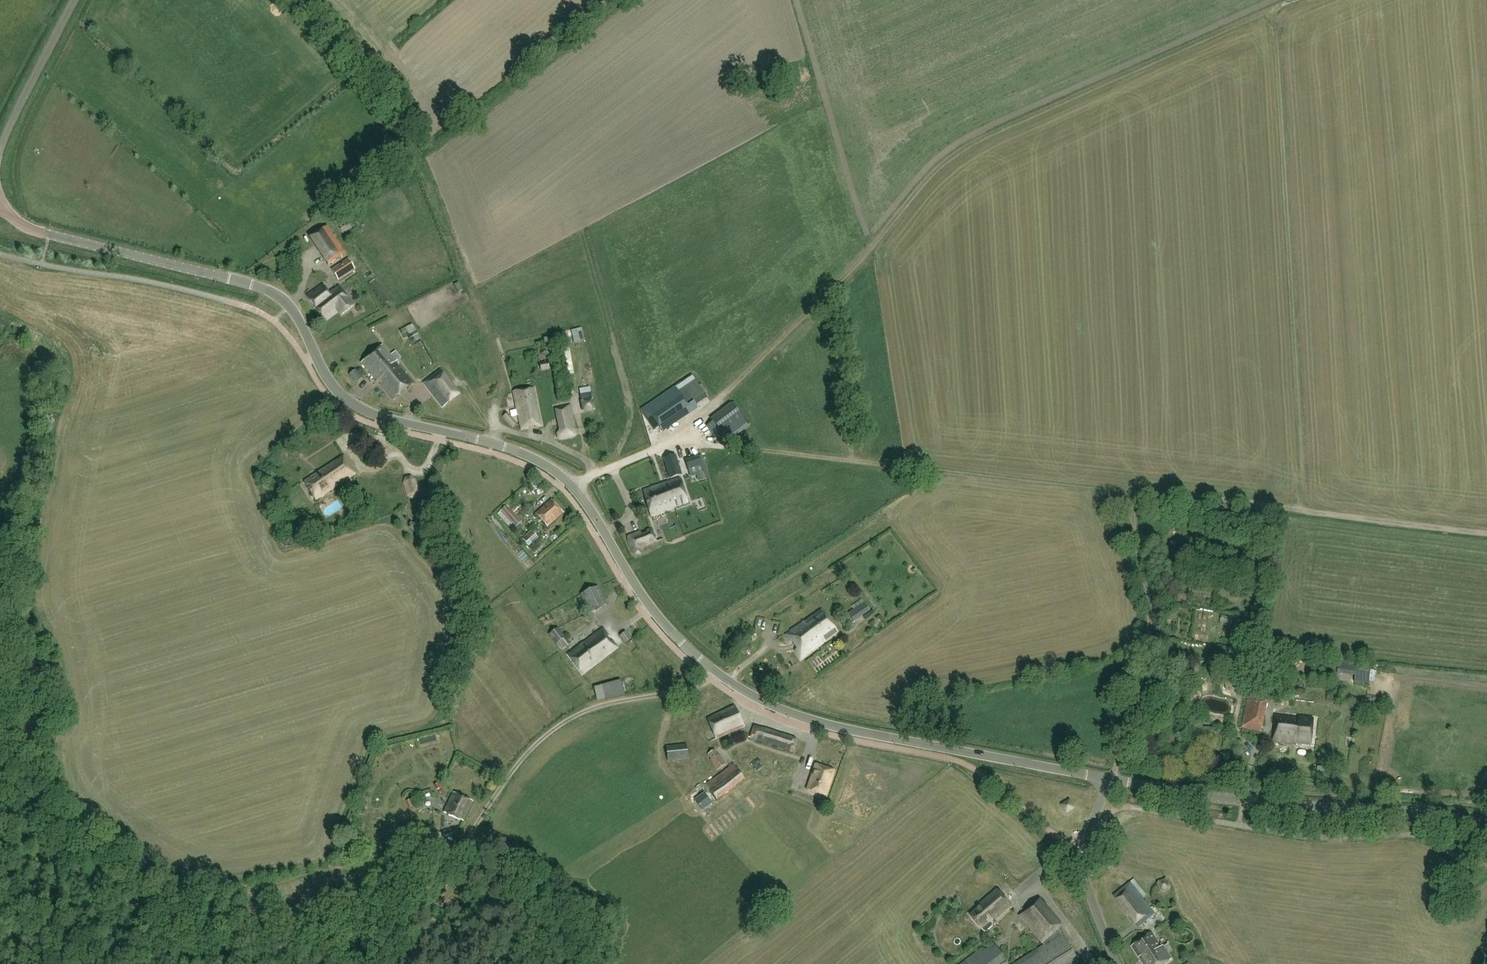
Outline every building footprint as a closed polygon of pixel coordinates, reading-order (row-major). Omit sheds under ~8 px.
[(328,227),(308,238),(326,265),(346,254),(328,227)] [(348,260),(331,271),(338,282),(356,271),(348,260)] [(338,287),(328,294),(322,286),(307,297),(325,321),(337,312),(341,316),(353,307),(338,287)] [(412,325),(406,328),(410,334),(415,331),(412,325)] [(580,344),(587,343),(585,331),(578,333),(580,344)] [(419,332),(413,335),(416,342),(422,339),(419,332)] [(382,346),(361,364),(378,383),(379,382),(394,399),(413,383),(395,363),(396,362),(382,346)] [(548,363),(539,364),(541,371),(550,370),(548,363)] [(440,369),(423,383),(442,409),(460,396),(440,369)] [(356,370),(349,375),(356,384),(362,378),(356,370)] [(688,407),(706,396),(692,375),(675,387),(675,388),(642,411),(655,430),(658,428),(663,433),(685,418),(681,412),(688,407)] [(514,393),(522,431),(542,427),(534,389),(514,393)] [(585,412),(594,412),(593,395),(584,395),(585,412)] [(725,440),(746,424),(749,422),(734,402),(711,420),(725,440)] [(570,406),(555,409),(560,432),(557,434),(559,441),(575,437),(576,436),(575,430),(576,430),(570,406)] [(517,424),(507,413),(503,418),(512,429),(517,424)] [(676,456),(663,460),(669,479),(682,476),(676,456)] [(304,483),(316,501),(355,476),(342,457),(304,483)] [(699,480),(705,478),(705,476),(699,457),(685,461),(688,470),(689,470),(691,476),(697,474),(699,480)] [(420,492),(416,479),(411,477),(405,479),(403,483),(407,497),(411,500),(418,498),(420,492)] [(643,492),(651,516),(687,503),(679,479),(643,492)] [(563,514),(551,501),(536,514),(548,527),(563,514)] [(497,515),(513,531),(515,528),(522,522),(506,506),(500,513),(498,514),(497,515)] [(420,531),(430,523),(425,516),(415,524),(420,531)] [(626,538),(633,557),(641,554),(639,549),(656,543),(651,529),(647,531),(648,533),(641,536),(640,532),(626,538)] [(529,548),(538,539),(532,532),(523,540),(529,548)] [(606,605),(598,588),(581,595),(589,613),(606,605)] [(848,614),(854,623),(870,611),(864,602),(848,614)] [(821,609),(809,618),(784,637),(801,659),(838,632),(821,609)] [(571,644),(558,629),(548,635),(561,652),(571,644)] [(568,656),(582,674),(617,649),(603,630),(568,656)] [(632,640),(625,632),(619,637),(626,645),(632,640)] [(776,641),(778,646),(787,643),(785,637),(776,641)] [(1339,661),(1338,675),(1356,677),(1355,684),(1370,685),(1373,664),(1339,661)] [(796,673),(788,681),(796,689),(804,681),(796,673)] [(600,701),(626,695),(622,679),(596,686),(600,701)] [(1146,705),(1154,702),(1151,694),(1143,698),(1146,705)] [(1241,728),(1261,734),(1269,702),(1248,698),(1241,728)] [(735,707),(707,719),(716,740),(744,728),(735,707)] [(1276,716),(1273,741),(1311,745),(1313,720),(1276,716)] [(753,726),(752,730),(749,739),(794,753),(798,740),(753,726)] [(687,745),(666,746),(667,762),(688,760),(687,745)] [(708,756),(711,760),(710,761),(717,771),(725,765),(719,755),(718,755),(715,751),(708,756)] [(807,790),(827,797),(835,772),(815,765),(807,790)] [(740,769),(711,787),(717,795),(745,777),(740,769)] [(705,801),(714,794),(706,784),(697,791),(705,801)] [(453,793),(444,813),(464,822),(472,802),(453,793)] [(397,878),(390,874),(382,887),(389,892),(397,878)] [(1131,883),(1113,897),(1137,927),(1154,913),(1131,883)] [(970,915),(982,929),(984,932),(987,932),(993,927),(993,924),(991,921),(994,919),(996,921),(1012,908),(997,891),(970,915)] [(1059,931),(1062,929),(1038,902),(1022,916),(1046,945),(1016,963),(1080,963),(1059,931)] [(948,917),(953,925),(960,920),(955,912),(948,917)] [(1132,947),(1143,963),(1165,963),(1172,960),(1163,947),(1161,948),(1152,934),(1132,947)] [(1009,960),(997,944),(969,963),(1004,963),(1009,960)]
